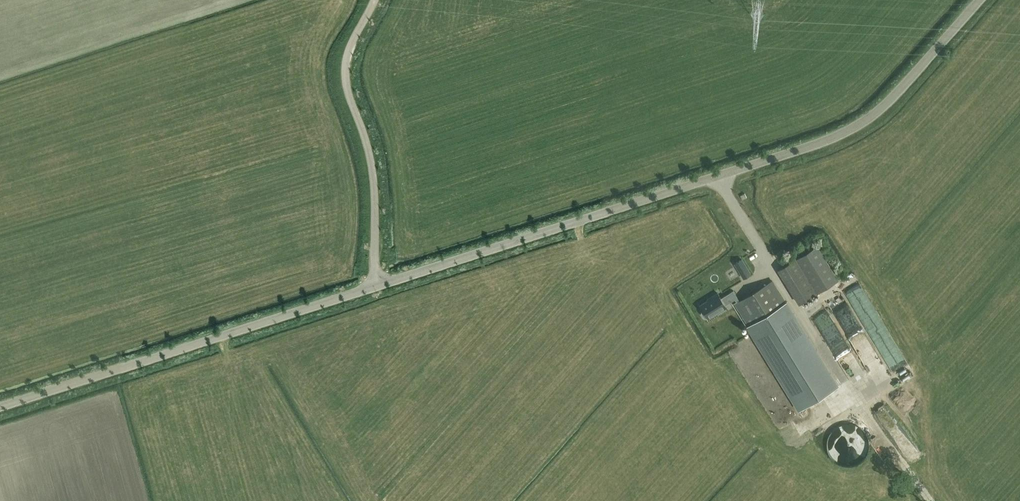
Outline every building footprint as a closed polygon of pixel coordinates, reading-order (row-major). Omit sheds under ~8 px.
[(817,245),(796,258),(779,269),(800,304),(838,280),(817,245)] [(835,382),(814,348),(772,281),(740,301),(733,291),(721,299),(718,293),(711,297),(712,298),(701,305),(709,318),(726,307),(725,305),(735,299),(737,303),(736,304),(798,405),(835,382)] [(828,306),(864,372),(883,363),(888,372),(894,369),(889,359),(895,355),(884,335),(867,344),(843,298),(828,306)] [(889,384),(899,376),(896,371),(885,379),(889,384)] [(879,399),(872,403),(887,426),(893,422),(879,399)] [(847,424),(845,430),(854,433),(856,427),(847,424)] [(871,446),(872,455),(883,453),(881,444),(871,446)]
